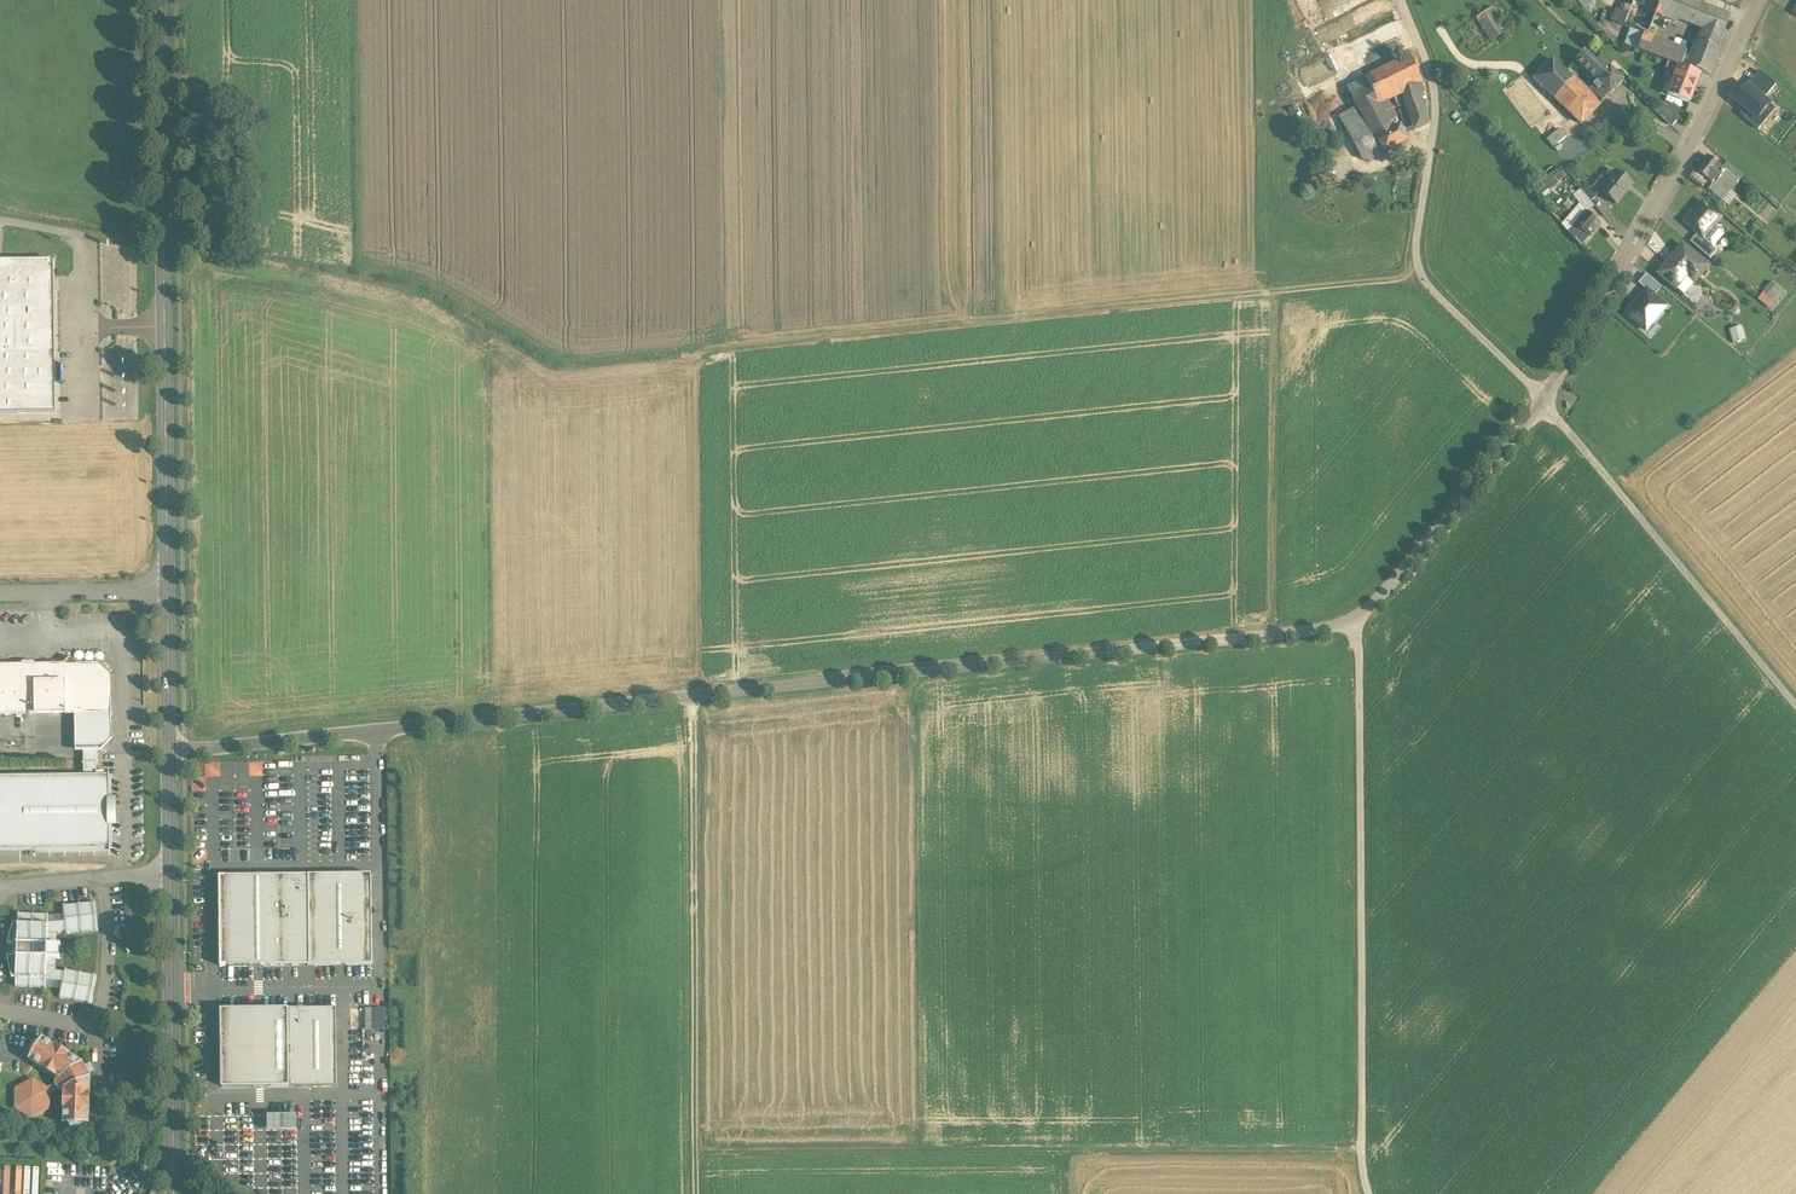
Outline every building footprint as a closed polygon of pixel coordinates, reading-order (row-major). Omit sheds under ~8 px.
[(1586,11),(1598,0),(1575,0),(1586,11)] [(1611,22),(1623,27),(1633,0),(1620,0),(1611,22)] [(1623,27),(1630,30),(1648,37),(1656,15),(1662,0),(1633,0),(1623,27)] [(1700,5),(1701,2),(1694,0),(1693,2),(1686,0),(1662,0),(1656,15),(1676,23),(1677,20),(1703,30),(1722,37),(1731,17),(1700,5)] [(1492,8),(1479,15),(1482,19),(1479,21),(1485,31),(1501,22),(1492,8)] [(1505,30),(1501,22),(1485,31),(1491,42),(1502,36),(1500,33),(1505,30)] [(1648,37),(1630,30),(1625,46),(1677,66),(1688,70),(1693,58),(1647,40),(1648,37)] [(1693,58),(1688,70),(1699,75),(1708,78),(1719,51),(1717,51),(1722,37),(1703,30),(1693,58)] [(1584,53),(1575,62),(1582,69),(1591,59),(1584,53)] [(1409,55),(1365,79),(1380,106),(1402,94),(1421,84),(1409,55)] [(1595,63),(1591,59),(1582,69),(1589,75),(1598,66),(1595,63)] [(1610,69),(1599,59),(1595,63),(1598,66),(1606,73),(1610,69)] [(1552,60),(1533,79),(1554,99),(1572,79),(1552,60)] [(1606,73),(1598,66),(1589,75),(1595,81),(1601,87),(1609,95),(1623,81),(1610,69),(1606,73)] [(1677,66),(1667,94),(1689,103),(1699,75),(1688,70),(1677,66)] [(1777,85),(1761,71),(1750,85),(1766,98),(1777,85)] [(1380,106),(1365,79),(1347,89),(1358,111),(1374,140),(1378,139),(1393,131),(1380,106)] [(1572,79),(1554,99),(1581,125),(1599,105),(1594,100),(1572,79)] [(1601,87),(1595,81),(1592,85),(1598,91),(1601,87)] [(1421,84),(1402,94),(1414,130),(1426,124),(1423,89),(1421,84)] [(1764,100),(1766,98),(1750,85),(1736,101),(1746,110),(1751,115),(1764,100)] [(1603,101),(1597,96),(1594,100),(1599,105),(1603,101)] [(1742,114),(1758,128),(1774,109),(1764,100),(1751,115),(1746,110),(1742,114)] [(1677,120),(1662,105),(1655,112),(1671,126),(1677,120)] [(1374,140),(1358,111),(1340,120),(1362,160),(1369,163),(1386,154),(1378,139),(1374,140)] [(1393,131),(1378,139),(1386,154),(1409,142),(1401,126),(1393,131)] [(1565,137),(1559,129),(1546,139),(1553,147),(1565,137)] [(1721,169),(1706,156),(1695,170),(1707,180),(1713,184),(1708,190),(1721,201),(1730,191),(1737,182),(1721,169)] [(1742,176),(1726,163),(1721,169),(1737,182),(1742,176)] [(1707,180),(1695,170),(1690,177),(1702,187),(1707,180)] [(1607,181),(1599,191),(1615,205),(1632,185),(1615,172),(1607,181)] [(1601,176),(1591,188),(1596,194),(1599,191),(1607,181),(1601,176)] [(1591,188),(1587,184),(1580,190),(1589,200),(1596,194),(1591,188)] [(1589,200),(1580,190),(1572,196),(1580,205),(1586,212),(1586,213),(1594,206),(1589,200)] [(1730,191),(1721,201),(1729,208),(1738,197),(1730,191)] [(1702,203),(1685,223),(1698,234),(1704,239),(1718,221),(1721,218),(1702,203)] [(1561,225),(1568,233),(1575,225),(1585,213),(1586,212),(1580,205),(1561,225)] [(1599,224),(1585,213),(1575,225),(1588,237),(1599,224)] [(1729,231),(1718,221),(1704,239),(1713,247),(1715,248),(1729,231)] [(1588,237),(1575,225),(1568,233),(1580,246),(1588,237)] [(1704,239),(1698,234),(1690,243),(1705,255),(1713,247),(1704,239)] [(1708,268),(1682,246),(1657,274),(1683,297),(1708,268)] [(1713,247),(1705,255),(1711,260),(1719,252),(1715,248),(1713,247)] [(0,262),(0,274),(16,274),(16,278),(45,277),(53,277),(53,261),(0,262)] [(55,413),(53,277),(45,277),(16,278),(16,274),(0,274),(0,414),(55,413)] [(1653,297),(1661,288),(1646,275),(1639,284),(1646,291),(1653,297)] [(1785,293),(1772,284),(1765,293),(1778,303),(1785,293)] [(1666,307),(1653,297),(1646,291),(1626,314),(1646,331),(1666,307)] [(1733,343),(1746,338),(1741,324),(1728,329),(1733,343)] [(98,667),(76,668),(70,662),(65,668),(35,668),(35,713),(75,713),(83,713),(99,712),(108,703),(108,677),(98,667)] [(0,668),(0,714),(35,713),(35,668),(0,668)] [(108,703),(99,712),(83,713),(75,713),(75,749),(83,749),(96,749),(99,749),(109,739),(108,703)] [(96,749),(83,749),(83,776),(96,776),(96,749)] [(0,777),(0,851),(110,849),(110,848),(109,848),(108,777),(109,777),(109,776),(96,776),(83,776),(0,777)] [(372,875),(219,876),(219,967),(373,966),(372,875)] [(95,903),(63,906),(65,931),(66,933),(98,930),(95,903)] [(47,915),(18,914),(18,922),(13,922),(11,928),(10,932),(8,937),(7,944),(12,944),(11,956),(7,955),(8,963),(8,966),(9,970),(10,974),(11,977),(16,978),(15,986),(44,987),(45,987),(45,986),(61,989),(64,972),(54,971),(55,958),(60,959),(60,958),(59,958),(59,946),(60,946),(60,945),(55,945),(56,932),(65,931),(64,915),(48,916),(48,915),(47,915)] [(96,976),(64,970),(64,972),(61,989),(59,997),(91,1003),(96,976)] [(337,1010),(222,1011),(222,1087),(337,1086),(337,1010)] [(82,1063),(42,1038),(39,1042),(35,1042),(29,1051),(31,1055),(28,1060),(58,1079),(56,1081),(55,1085),(57,1088),(60,1090),(64,1089),(63,1124),(68,1124),(70,1128),(81,1129),(83,1125),(89,1125),(90,1078),(88,1074),(94,1071),(90,1064),(84,1067),(82,1063)] [(303,1115),(275,1115),(276,1130),(304,1129),(303,1115)] [(255,1151),(256,1187),(269,1187),(268,1129),(275,1129),(274,1116),(244,1116),(244,1151),(255,1151)] [(210,1157),(225,1158),(226,1146),(212,1145),(210,1157)]
